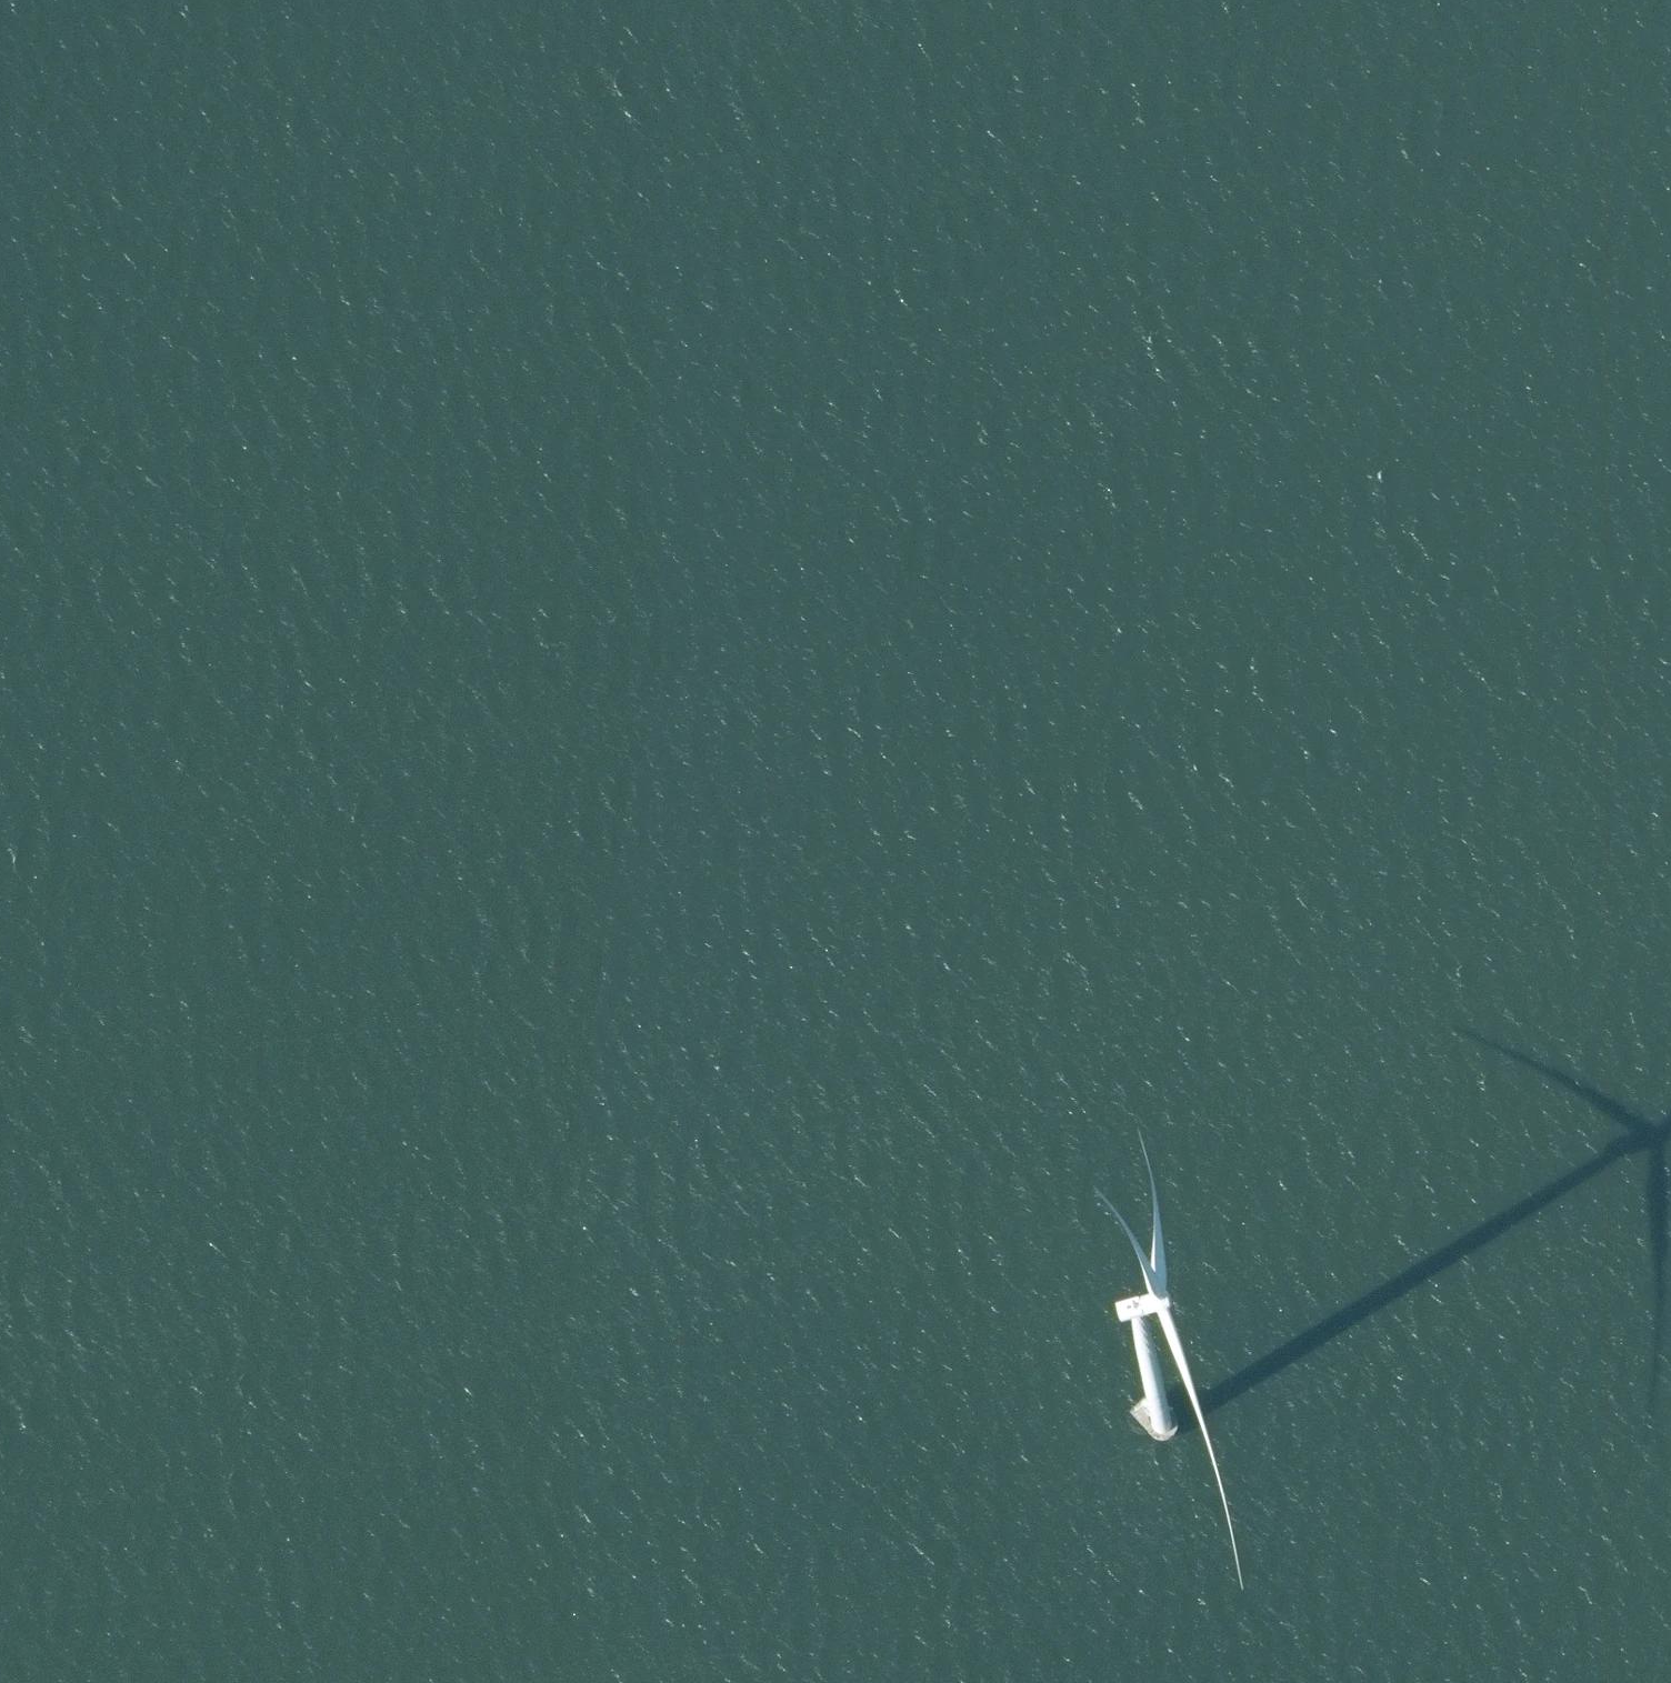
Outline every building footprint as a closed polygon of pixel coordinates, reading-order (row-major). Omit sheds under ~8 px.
[(1152,1426),(1151,1430),(1152,1433),(1154,1437),(1157,1439),(1161,1440),(1165,1439),(1168,1437),(1170,1434),(1171,1430),(1170,1426),(1168,1423),(1165,1421),(1161,1420),(1157,1420),(1154,1423),(1152,1426)]
